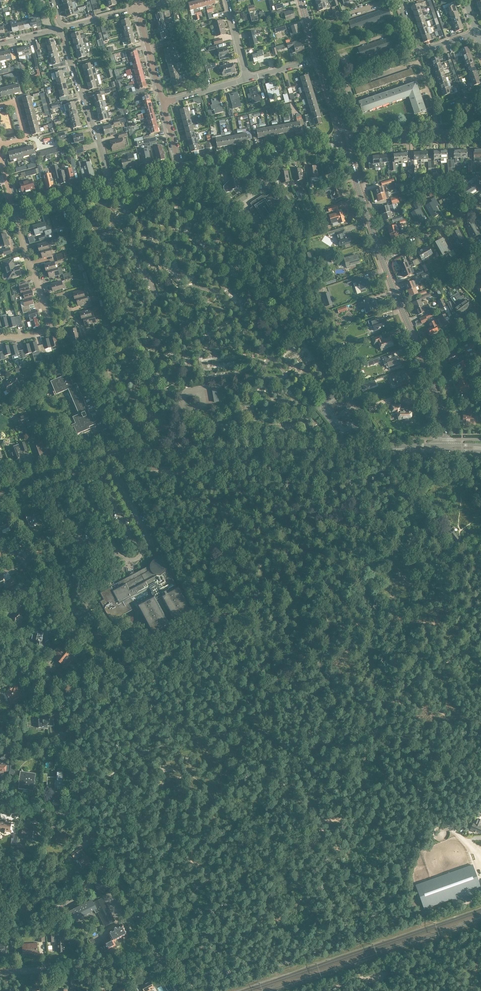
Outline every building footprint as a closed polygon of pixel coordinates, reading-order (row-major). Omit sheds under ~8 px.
[(210,9),(209,7),(207,0),(202,0),(201,0),(203,7),(206,6),(207,9),(210,9)] [(416,1),(417,4),(411,6),(414,13),(421,10),(425,9),(424,6),(420,8),(419,4),(423,3),(422,0),(420,0),(416,1)] [(328,1),(325,2),(317,5),(319,11),(330,8),(328,1)] [(197,12),(195,2),(188,4),(190,10),(193,9),(194,13),(197,12)] [(449,14),(457,11),(455,5),(449,7),(448,4),(442,6),(443,9),(447,7),(449,14)] [(384,19),(390,16),(388,8),(381,10),(384,19)] [(73,9),(66,11),(65,12),(66,14),(67,17),(75,15),(73,9)] [(281,17),(285,16),(286,20),(295,18),(293,10),(288,12),(288,11),(283,12),(282,9),(267,14),(268,17),(280,14),(281,17)] [(384,19),(381,10),(375,13),(377,21),(384,19)] [(414,13),(415,18),(423,16),(428,14),(427,12),(422,14),(421,10),(414,13)] [(457,11),(449,14),(451,20),(459,17),(457,11)] [(156,21),(164,19),(162,13),(154,15),(156,21)] [(258,20),(257,17),(255,18),(253,13),(243,15),(245,22),(252,21),(252,22),(258,20)] [(375,13),(368,15),(371,23),(377,21),(375,13)] [(36,22),(40,21),(39,14),(34,15),(35,16),(29,18),(29,21),(31,27),(37,26),(36,22)] [(371,23),(368,15),(362,17),(364,25),(371,23)] [(415,18),(418,24),(425,22),(423,16),(415,18)] [(364,25),(362,17),(355,19),(358,28),(364,25)] [(451,20),(453,26),(461,23),(459,17),(451,20)] [(119,25),(122,24),(123,27),(130,25),(129,19),(118,22),(119,25)] [(166,19),(164,19),(156,21),(158,27),(165,25),(168,25),(166,19)] [(358,28),(355,19),(349,22),(351,30),(358,28)] [(9,23),(7,24),(7,26),(9,26),(10,32),(13,32),(19,30),(17,24),(17,21),(13,22),(9,23)] [(215,30),(223,28),(224,28),(222,21),(213,23),(214,27),(215,27),(215,30)] [(418,24),(420,30),(429,27),(427,21),(425,22),(418,24)] [(461,23),(453,26),(455,32),(463,29),(461,23)] [(123,27),(125,33),(132,31),(130,25),(123,27)] [(165,25),(158,27),(159,34),(167,32),(165,25)] [(276,33),(286,30),(285,25),(274,28),(276,33)] [(299,32),(297,25),(295,25),(288,26),(289,30),(292,29),(292,31),(290,31),(291,36),(294,35),(294,34),(299,32)] [(250,30),(250,32),(247,33),(248,37),(249,36),(251,45),(257,44),(256,38),(261,37),(260,30),(262,30),(261,27),(250,30)] [(422,36),(431,33),(432,33),(430,27),(429,27),(420,30),(422,36)] [(223,28),(215,30),(217,36),(225,34),(223,28)] [(74,40),(81,38),(85,37),(84,35),(80,36),(79,32),(72,34),(74,40)] [(167,32),(159,34),(160,36),(159,37),(160,41),(169,38),(167,32)] [(431,33),(422,36),(424,42),(433,39),(431,33)] [(397,35),(390,37),(393,46),(400,43),(397,35)] [(123,43),(127,42),(128,45),(135,43),(134,37),(126,39),(122,40),(123,43)] [(393,46),(390,37),(384,39),(387,48),(393,46)] [(74,40),(75,46),(83,44),(85,44),(84,41),(82,41),(81,38),(74,40)] [(46,41),(48,47),(55,45),(54,39),(46,41)] [(387,48),(384,39),(377,42),(380,50),(387,48)] [(380,50),(377,42),(371,44),(374,52),(380,50)] [(300,51),(300,52),(304,51),(302,43),(293,46),(293,47),(290,48),(292,53),(300,51)] [(364,46),(367,55),(374,52),(371,44),(364,46)] [(47,54),(49,53),(57,51),(55,45),(48,47),(45,48),(47,54)] [(30,46),(24,48),(25,53),(26,56),(26,58),(33,57),(30,46)] [(367,55),(364,46),(358,48),(361,57),(367,55)] [(461,56),(463,56),(470,53),(469,50),(470,50),(469,47),(460,50),(462,54),(460,54),(461,56)] [(26,58),(26,56),(25,53),(24,48),(17,49),(20,61),(26,59),(26,58)] [(174,51),(172,52),(171,48),(164,50),(165,56),(175,54),(174,51)] [(217,50),(216,51),(215,52),(214,54),(215,55),(216,57),(217,57),(219,57),(219,58),(219,57),(220,60),(228,58),(228,55),(229,55),(227,48),(217,50)] [(88,54),(87,49),(77,52),(76,53),(77,55),(78,55),(79,58),(82,57),(83,61),(89,59),(88,56),(86,56),(85,55),(88,54)] [(10,51),(4,53),(6,60),(12,59),(10,51)] [(125,58),(123,59),(124,61),(126,61),(139,57),(137,51),(129,53),(129,51),(126,52),(127,57),(125,58)] [(254,62),(258,61),(259,62),(271,59),(270,54),(263,55),(262,51),(257,52),(258,54),(252,55),(253,57),(252,57),(252,58),(253,60),(254,60),(254,62)] [(463,56),(465,62),(472,59),(471,56),(472,56),(471,53),(470,54),(470,53),(463,56)] [(165,56),(167,62),(175,60),(174,57),(176,56),(175,54),(165,56)] [(60,63),(59,57),(51,59),(48,60),(48,63),(52,62),(53,65),(54,68),(60,67),(59,64),(60,63)] [(132,62),(133,65),(141,63),(139,57),(126,61),(127,64),(132,62)] [(441,57),(438,58),(431,60),(432,63),(431,63),(432,66),(433,66),(440,64),(439,60),(442,59),(441,57)] [(465,62),(467,68),(474,65),(473,62),(474,62),(473,59),(472,60),(472,59),(465,62)] [(83,65),(85,72),(95,69),(94,62),(93,63),(93,61),(89,62),(89,60),(83,62),(84,65),(83,65)] [(175,60),(167,62),(168,68),(178,66),(178,63),(176,64),(175,60)] [(221,67),(223,75),(235,72),(233,64),(228,65),(227,61),(223,63),(224,66),(221,67)] [(435,72),(445,69),(446,68),(443,62),(440,64),(433,66),(434,69),(433,70),(434,72),(435,72)] [(126,71),(126,73),(142,69),(141,63),(133,65),(134,69),(126,71)] [(467,68),(469,74),(476,71),(475,68),(476,68),(475,65),(474,66),(474,65),(467,68)] [(168,68),(170,74),(178,72),(177,69),(179,68),(178,66),(168,68)] [(53,80),(56,79),(64,77),(62,71),(61,71),(61,68),(55,70),(55,73),(52,74),(53,80)] [(95,69),(85,72),(86,78),(97,75),(95,69)] [(127,76),(133,75),(134,78),(144,75),(142,69),(126,73),(127,76)] [(445,69),(435,72),(436,75),(435,76),(436,78),(437,78),(444,76),(443,72),(446,71),(445,69)] [(469,74),(471,80),(478,77),(477,74),(478,74),(477,71),(476,72),(476,71),(469,74)] [(170,74),(172,80),(182,78),(181,75),(179,76),(178,72),(170,74)] [(86,78),(88,84),(98,81),(101,80),(99,74),(97,75),(86,78)] [(129,83),(130,85),(146,81),(144,75),(134,78),(135,82),(129,83)] [(300,77),(302,83),(310,81),(308,75),(300,77)] [(446,75),(444,76),(437,78),(438,81),(437,82),(438,84),(439,84),(446,82),(445,78),(447,77),(446,75)] [(64,77),(56,79),(58,85),(66,83),(64,77)] [(478,77),(471,80),(472,83),(470,84),(471,87),(480,83),(479,80),(480,80),(479,77),(478,77)] [(182,78),(172,80),(173,87),(181,85),(180,81),(182,80),(182,78)] [(98,81),(88,84),(89,90),(93,89),(94,92),(100,90),(98,85),(99,85),(98,81)] [(147,87),(146,81),(130,85),(131,88),(135,87),(136,91),(141,90),(141,91),(145,90),(144,88),(147,87)] [(274,100),(273,97),(280,95),(276,81),(265,84),(270,101),(274,100)] [(302,83),(304,89),(312,87),(310,81),(302,83)] [(426,110),(416,82),(359,101),(363,112),(409,96),(415,114),(426,110)] [(446,82),(439,84),(440,87),(439,87),(440,90),(441,90),(448,87),(446,82)] [(19,85),(13,86),(15,94),(21,92),(19,85)] [(9,95),(15,94),(13,86),(7,88),(9,95)] [(448,87),(441,90),(442,93),(441,93),(442,96),(454,92),(452,86),(448,87)] [(249,89),(250,94),(248,94),(250,101),(252,100),(253,103),(261,101),(257,87),(249,89)] [(303,96),(306,95),(313,93),(312,87),(304,89),(304,91),(303,92),(302,93),(303,96)] [(3,97),(9,95),(7,88),(1,89),(3,97)] [(67,89),(60,91),(61,97),(60,98),(61,100),(69,98),(68,96),(69,95),(67,89)] [(95,100),(96,103),(103,101),(101,95),(110,93),(109,89),(96,93),(97,96),(94,97),(94,98),(93,98),(94,101),(95,100)] [(306,95),(308,101),(315,99),(313,93),(306,95)] [(241,106),(239,100),(238,98),(239,98),(237,94),(230,96),(233,109),(241,106)] [(135,102),(136,105),(151,101),(149,95),(142,97),(142,100),(135,102)] [(25,104),(32,102),(31,96),(23,98),(25,104)] [(212,105),(211,105),(212,111),(213,110),(213,111),(214,111),(215,114),(223,112),(221,105),(221,106),(220,103),(221,103),(219,99),(211,101),(212,105)] [(317,105),(315,99),(308,101),(309,107),(317,105)] [(64,105),(65,111),(76,108),(74,102),(70,103),(69,100),(61,102),(62,106),(64,105)] [(138,108),(144,106),(145,109),(153,107),(151,101),(136,105),(136,106),(138,105),(138,108)] [(32,102),(25,104),(26,110),(34,108),(32,102)] [(319,111),(317,105),(309,107),(310,110),(309,111),(309,110),(302,112),(303,116),(307,115),(319,111)] [(97,109),(99,115),(109,112),(108,110),(106,111),(105,107),(97,109)] [(154,113),(153,107),(145,109),(146,113),(144,114),(144,116),(146,115),(154,113)] [(34,108),(26,110),(28,116),(35,115),(34,108)] [(69,113),(70,116),(78,114),(76,108),(65,111),(66,114),(69,113)] [(181,116),(189,114),(187,108),(180,110),(181,116)] [(321,117),(319,111),(307,115),(308,117),(312,116),(313,119),(314,119),(316,124),(315,125),(322,123),(320,117),(321,117)] [(109,113),(109,112),(99,115),(100,121),(110,118),(109,116),(107,116),(106,113),(109,113)] [(148,122),(156,119),(154,113),(146,115),(144,116),(141,117),(141,120),(147,118),(148,122)] [(181,116),(183,122),(191,120),(190,119),(189,114),(181,116)] [(35,115),(28,116),(30,123),(37,121),(35,115)] [(143,127),(144,129),(150,128),(157,126),(156,119),(148,122),(149,125),(143,127)] [(72,122),(68,123),(69,127),(73,126),(73,128),(81,126),(79,120),(72,122)] [(183,122),(184,128),(192,126),(191,120),(183,122)] [(37,121),(30,123),(31,129),(39,127),(37,121)] [(110,135),(117,134),(115,128),(112,129),(111,125),(103,128),(105,134),(110,133),(110,135)] [(150,128),(151,134),(159,132),(157,126),(150,128)] [(184,128),(186,134),(194,132),(193,130),(192,126),(184,128)] [(39,127),(31,129),(33,135),(40,133),(39,127)] [(186,134),(188,140),(196,138),(194,132),(186,134)] [(84,135),(83,135),(83,134),(74,136),(71,137),(72,140),(71,140),(72,144),(81,141),(81,142),(83,141),(84,141),(84,140),(84,138),(84,137),(84,135)] [(222,138),(215,139),(215,136),(211,137),(212,145),(216,144),(217,147),(223,146),(222,138)] [(113,150),(125,147),(122,138),(110,141),(113,150)] [(188,140),(189,146),(197,144),(196,138),(188,140)] [(197,144),(189,146),(191,152),(201,150),(200,147),(198,148),(197,144)] [(33,146),(27,148),(29,155),(35,154),(33,146)] [(77,154),(84,152),(82,146),(75,148),(77,154)] [(158,161),(165,159),(161,146),(155,148),(158,161)] [(22,149),(15,151),(17,158),(23,157),(22,149)] [(143,164),(150,162),(148,149),(140,150),(143,164)] [(9,153),(11,160),(11,163),(14,162),(13,159),(17,158),(15,151),(9,153)] [(127,154),(128,157),(121,159),(123,168),(132,166),(131,161),(135,160),(133,153),(127,154)] [(375,164),(378,163),(378,168),(381,167),(380,156),(369,157),(370,164),(369,164),(370,169),(375,168),(375,164)] [(94,175),(91,165),(90,162),(86,163),(85,160),(79,162),(80,168),(84,167),(86,177),(94,175)] [(323,180),(326,180),(325,175),(332,174),(332,173),(334,173),(332,164),(330,164),(330,163),(323,165),(324,172),(321,172),(323,180)] [(46,171),(43,172),(41,166),(38,167),(41,178),(44,177),(47,189),(50,188),(50,187),(54,187),(51,173),(47,174),(46,171)] [(68,183),(68,181),(67,181),(65,171),(59,172),(57,166),(53,167),(56,179),(59,178),(61,184),(64,183),(64,184),(68,183)] [(72,168),(69,169),(68,166),(64,167),(65,171),(67,181),(68,181),(71,180),(75,179),(72,168)] [(308,180),(308,183),(309,185),(312,185),(310,178),(318,177),(316,166),(308,167),(310,175),(307,175),(308,180)] [(300,181),(300,180),(303,180),(301,169),(293,170),(295,181),(296,181),(296,182),(297,182),(299,182),(300,181)] [(283,171),(283,172),(280,173),(281,180),(278,181),(280,189),(284,188),(283,183),(289,182),(287,171),(286,170),(283,170),(283,171)] [(238,179),(237,175),(230,177),(231,184),(227,185),(228,192),(233,191),(232,189),(241,188),(239,179),(238,179)] [(466,186),(463,187),(467,194),(478,188),(480,191),(480,175),(476,175),(479,179),(474,182),(474,183),(471,185),(470,183),(466,186)] [(34,189),(33,183),(32,180),(24,182),(20,183),(22,192),(26,191),(26,193),(30,192),(30,190),(34,189)] [(376,195),(384,193),(383,186),(375,189),(376,192),(375,192),(376,195)] [(341,199),(341,197),(342,196),(339,188),(332,190),(331,187),(325,189),(325,192),(330,191),(331,195),(334,194),(334,195),(331,196),(332,199),(335,198),(337,202),(341,199)] [(449,191),(452,196),(443,200),(449,210),(462,202),(455,188),(449,191)] [(389,198),(387,192),(384,193),(376,195),(377,198),(378,198),(379,201),(389,198)] [(250,203),(252,207),(249,209),(253,214),(256,213),(258,215),(259,214),(263,219),(274,212),(273,211),(282,205),(280,201),(278,202),(272,193),(266,196),(264,194),(250,203)] [(431,200),(433,202),(426,206),(433,218),(440,214),(436,207),(438,205),(434,198),(431,200)] [(413,204),(417,210),(411,213),(416,222),(417,222),(419,225),(426,222),(421,213),(421,212),(419,208),(422,206),(419,201),(413,204)] [(337,205),(330,207),(328,208),(329,212),(335,210),(337,214),(329,217),(332,225),(339,222),(340,223),(345,222),(342,211),(339,212),(337,205)] [(382,214),(390,212),(388,206),(381,208),(382,211),(381,211),(382,214)] [(393,211),(390,212),(382,214),(383,218),(384,217),(385,220),(392,218),(391,215),(397,213),(396,210),(393,211)] [(63,222),(61,222),(59,216),(52,218),(54,228),(64,225),(65,229),(68,228),(66,220),(63,221),(63,222)] [(472,238),(480,234),(473,222),(466,226),(470,234),(472,238)] [(46,228),(44,223),(33,226),(35,235),(45,232),(46,236),(52,234),(50,226),(46,228)] [(397,232),(400,231),(403,230),(404,230),(405,230),(404,228),(403,229),(403,227),(397,229),(396,226),(388,228),(389,231),(388,231),(389,234),(390,234),(397,232)] [(345,230),(340,231),(339,229),(328,232),(329,236),(336,234),(337,239),(338,239),(340,246),(352,243),(349,234),(346,235),(345,230)] [(456,247),(465,242),(458,230),(451,234),(456,242),(454,243),(456,247)] [(397,232),(390,234),(391,237),(390,237),(391,240),(392,239),(392,240),(399,238),(397,232)] [(5,247),(6,249),(3,250),(5,255),(12,253),(10,248),(9,248),(9,246),(5,233),(1,234),(2,235),(0,236),(0,245),(3,244),(4,247),(5,247)] [(450,252),(443,239),(435,243),(442,256),(450,252)] [(39,252),(41,251),(49,249),(47,242),(37,245),(39,252)] [(428,247),(418,253),(420,257),(418,258),(422,265),(424,264),(422,260),(432,254),(428,247)] [(41,251),(42,258),(52,255),(50,248),(49,249),(41,251)] [(457,255),(452,257),(458,267),(462,265),(457,255)] [(352,257),(351,256),(344,258),(346,267),(360,263),(358,256),(352,257)] [(332,262),(330,259),(328,257),(323,260),(327,265),(332,262)] [(20,275),(20,272),(21,272),(20,269),(19,269),(18,267),(14,268),(12,261),(4,263),(9,278),(12,277),(12,278),(15,277),(16,276),(20,275)] [(411,264),(408,266),(407,262),(400,265),(400,266),(399,266),(400,268),(401,268),(402,271),(409,268),(413,267),(416,266),(414,261),(411,262),(411,264)] [(46,271),(48,271),(56,268),(54,262),(44,264),(46,271)] [(48,271),(50,277),(59,275),(57,268),(56,268),(48,271)] [(409,268),(402,271),(402,272),(403,274),(405,277),(412,274),(409,268)] [(359,285),(361,290),(362,293),(366,291),(365,287),(370,286),(368,279),(362,281),(361,278),(353,281),(352,279),(346,281),(347,284),(347,286),(349,285),(349,284),(353,282),(355,287),(359,285)] [(21,293),(22,293),(30,291),(30,290),(28,284),(27,284),(26,281),(19,283),(19,286),(21,293)] [(64,288),(62,281),(51,284),(53,291),(64,288)] [(407,291),(415,287),(413,281),(405,284),(407,287),(406,287),(407,291)] [(415,287),(407,291),(409,294),(409,293),(410,296),(418,293),(415,287)] [(30,291),(22,293),(24,300),(32,298),(34,297),(32,290),(30,290),(30,291)] [(84,297),(83,290),(73,293),(75,300),(76,299),(84,297)] [(329,293),(323,295),(326,307),(333,305),(329,293)] [(87,296),(84,297),(76,299),(78,306),(88,303),(87,300),(89,299),(89,297),(87,297),(87,296)] [(457,299),(458,300),(465,310),(470,306),(468,304),(469,303),(464,297),(462,298),(461,296),(457,299)] [(22,307),(23,310),(30,308),(29,305),(34,304),(32,298),(24,300),(22,300),(24,307),(22,307)] [(358,303),(359,308),(364,306),(366,312),(378,308),(376,300),(367,304),(366,300),(358,303)] [(415,309),(423,306),(420,300),(413,303),(414,306),(413,306),(415,309)] [(465,310),(458,300),(454,303),(457,307),(455,308),(457,311),(458,311),(460,314),(462,312),(463,314),(465,311),(465,310)] [(451,314),(455,312),(451,303),(447,304),(451,314)] [(431,310),(428,304),(425,305),(423,306),(415,309),(416,312),(417,312),(418,315),(431,310)] [(28,312),(30,319),(37,317),(39,317),(37,310),(31,311),(30,308),(23,310),(23,313),(28,312)] [(82,320),(83,319),(92,317),(91,316),(90,310),(80,313),(82,320)] [(2,328),(9,326),(7,319),(6,315),(3,315),(2,315),(1,311),(0,311),(0,319),(2,328)] [(439,317),(444,327),(450,324),(447,318),(449,317),(447,313),(439,317)] [(83,319),(85,326),(92,324),(93,328),(98,326),(97,322),(96,322),(94,316),(91,316),(92,317),(83,319)] [(428,321),(425,316),(419,319),(422,324),(428,321)] [(16,325),(19,324),(17,317),(14,318),(14,317),(7,319),(9,326),(9,328),(17,326),(16,325)] [(29,327),(32,326),(32,328),(39,326),(37,317),(30,319),(30,322),(28,322),(29,327)] [(383,319),(379,320),(377,317),(371,319),(371,320),(368,321),(370,327),(373,326),(375,330),(386,326),(383,319)] [(439,324),(437,325),(435,321),(429,324),(431,328),(428,329),(429,332),(428,332),(430,335),(430,334),(431,335),(438,331),(441,330),(439,324)] [(79,340),(82,339),(79,327),(76,328),(76,329),(69,331),(72,342),(79,340)] [(391,337),(383,340),(381,335),(372,338),(374,344),(378,342),(381,350),(393,345),(391,337)] [(56,336),(49,338),(52,347),(53,350),(56,349),(55,346),(58,346),(59,348),(62,347),(60,340),(57,341),(56,336)] [(44,344),(41,345),(43,353),(52,351),(51,348),(52,347),(49,338),(42,340),(44,344)] [(466,344),(467,345),(462,348),(466,355),(476,349),(471,341),(466,344)] [(36,342),(30,343),(32,353),(33,355),(39,353),(40,354),(43,353),(41,345),(38,346),(36,342)] [(32,353),(30,343),(23,345),(24,350),(21,351),(23,358),(26,357),(25,355),(32,353)] [(2,347),(3,351),(1,352),(3,360),(6,359),(5,356),(11,354),(10,347),(9,345),(2,347)] [(16,345),(10,347),(11,354),(13,360),(20,358),(20,359),(23,358),(21,351),(18,351),(16,345)] [(460,359),(459,357),(455,350),(449,354),(450,355),(447,356),(452,364),(460,359)] [(397,356),(393,358),(392,354),(383,358),(385,363),(386,362),(388,367),(395,365),(396,366),(401,364),(399,358),(398,359),(397,356)] [(460,363),(462,366),(457,369),(459,373),(468,368),(466,364),(463,365),(461,362),(460,363)] [(398,386),(409,382),(406,375),(400,377),(399,374),(392,376),(394,381),(396,380),(398,386)] [(15,376),(9,380),(14,389),(21,385),(19,382),(20,381),(21,380),(20,379),(19,378),(17,379),(15,376)] [(91,431),(90,429),(96,426),(91,414),(90,414),(81,392),(83,391),(79,382),(73,385),(69,376),(63,379),(62,377),(49,382),(55,395),(67,390),(77,415),(71,418),(74,424),(71,426),(72,428),(74,427),(78,436),(91,431)] [(32,378),(27,382),(28,384),(24,387),(27,390),(36,384),(32,378)] [(14,389),(9,380),(2,384),(8,393),(14,389)] [(362,385),(364,390),(376,385),(375,380),(362,385)] [(370,412),(377,409),(377,408),(375,404),(375,402),(368,404),(368,406),(369,410),(370,410),(370,412)] [(404,411),(401,411),(401,404),(391,405),(391,412),(396,412),(396,414),(398,414),(398,419),(402,419),(405,419),(405,420),(409,420),(409,418),(410,418),(410,417),(411,417),(412,416),(411,411),(404,411)] [(474,411),(468,411),(468,415),(463,415),(463,422),(469,422),(469,423),(474,423),(474,411)] [(21,425),(30,421),(27,414),(17,418),(19,423),(15,424),(17,430),(23,428),(21,425)] [(38,453),(39,453),(40,457),(46,455),(45,450),(51,448),(47,439),(44,440),(45,443),(36,446),(37,448),(37,449),(36,450),(37,452),(38,453)] [(21,444),(17,445),(20,453),(20,452),(23,451),(27,450),(25,442),(21,443),(21,444)] [(20,453),(17,445),(16,445),(17,448),(11,450),(11,451),(11,452),(11,453),(12,454),(13,454),(15,460),(22,458),(20,453)] [(37,522),(36,518),(34,515),(37,514),(37,516),(40,515),(38,508),(35,509),(35,510),(30,512),(30,513),(25,515),(29,525),(37,522)] [(1,530),(10,527),(7,520),(3,521),(3,523),(0,524),(0,529),(1,531),(1,530)] [(453,529),(445,535),(447,539),(451,536),(455,542),(459,539),(455,533),(456,533),(453,529)] [(24,558),(29,555),(24,546),(23,544),(15,549),(19,554),(21,553),(24,558)] [(150,565),(140,571),(133,575),(117,583),(120,589),(113,592),(110,587),(100,593),(103,600),(100,602),(103,607),(101,608),(102,610),(104,609),(110,622),(117,618),(121,616),(120,614),(137,605),(139,610),(143,608),(154,628),(155,627),(156,630),(171,622),(169,619),(171,619),(161,601),(167,599),(177,618),(178,617),(179,618),(190,611),(178,589),(167,569),(166,570),(166,569),(167,568),(167,566),(166,565),(166,564),(166,563),(165,562),(164,561),(163,561),(162,560),(161,559),(160,559),(159,559),(158,559),(157,559),(156,559),(155,560),(154,560),(153,561),(152,562),(151,563),(151,564),(150,565)] [(9,589),(9,588),(15,584),(12,579),(6,582),(2,576),(0,577),(0,587),(0,588),(3,586),(6,590),(6,589),(7,590),(9,589)] [(26,606),(26,604),(21,598),(10,606),(15,611),(16,613),(11,616),(17,623),(23,618),(25,618),(25,619),(26,620),(28,620),(29,619),(29,617),(23,617),(22,617),(16,610),(22,606),(23,607),(24,607),(26,606)] [(132,636),(133,635),(132,634),(131,633),(129,633),(128,630),(125,631),(126,633),(121,636),(124,642),(127,641),(126,640),(130,638),(131,639),(133,637),(132,636)] [(38,636),(34,635),(33,635),(32,640),(38,641),(38,646),(39,647),(41,646),(44,647),(45,643),(47,641),(46,639),(43,639),(44,632),(38,631),(38,636)] [(104,639),(100,632),(95,635),(99,642),(104,639)] [(68,664),(69,663),(70,661),(67,658),(70,654),(64,649),(65,647),(61,643),(58,647),(57,646),(53,652),(58,656),(55,659),(63,665),(64,663),(66,665),(68,664)] [(10,702),(18,697),(16,695),(21,692),(17,685),(5,693),(10,702)] [(53,718),(50,718),(43,718),(43,719),(37,719),(38,728),(42,727),(42,728),(44,728),(48,727),(48,726),(51,726),(54,726),(53,718)] [(7,762),(10,759),(7,756),(9,754),(6,751),(0,756),(0,758),(5,763),(6,762),(7,762)] [(11,764),(0,762),(0,771),(6,772),(6,771),(10,771),(11,764)] [(33,790),(35,774),(21,772),(19,783),(20,783),(19,788),(27,789),(27,790),(29,790),(29,789),(33,790)] [(57,772),(57,778),(56,778),(48,778),(48,789),(55,789),(55,787),(57,787),(57,790),(63,786),(63,772),(57,772)] [(471,830),(480,833),(480,831),(480,826),(480,825),(480,821),(477,819),(476,824),(473,823),(471,830)] [(5,831),(5,830),(10,831),(11,823),(0,822),(0,831),(5,831)] [(39,832),(38,831),(38,828),(30,826),(29,829),(23,828),(21,838),(28,839),(28,837),(37,838),(37,836),(38,836),(39,832)] [(59,833),(58,833),(56,832),(55,836),(57,837),(56,840),(66,843),(69,834),(66,833),(65,835),(59,833)] [(25,845),(17,843),(16,851),(17,852),(17,854),(21,854),(21,852),(24,852),(25,845)] [(74,858),(76,860),(77,859),(83,868),(88,864),(87,863),(90,860),(85,853),(84,854),(83,851),(80,848),(71,854),(74,858)] [(453,904),(480,894),(480,889),(472,865),(431,880),(416,885),(424,909),(451,899),(453,904)] [(101,877),(93,881),(99,892),(107,888),(101,877)] [(105,926),(115,921),(103,898),(94,903),(92,900),(91,901),(88,896),(84,898),(87,903),(67,913),(72,922),(96,909),(105,926)] [(108,930),(111,937),(125,931),(122,924),(108,930)] [(49,942),(54,942),(55,945),(57,945),(57,952),(65,951),(64,937),(55,938),(55,933),(48,933),(49,942)] [(15,942),(14,935),(10,935),(10,937),(6,938),(7,943),(15,942)] [(37,943),(27,944),(22,944),(23,952),(33,952),(33,953),(37,953),(37,943)] [(139,981),(144,990),(148,990),(147,989),(154,986),(153,984),(154,984),(152,978),(150,979),(149,976),(145,978),(144,977),(140,979),(141,980),(139,981)]
